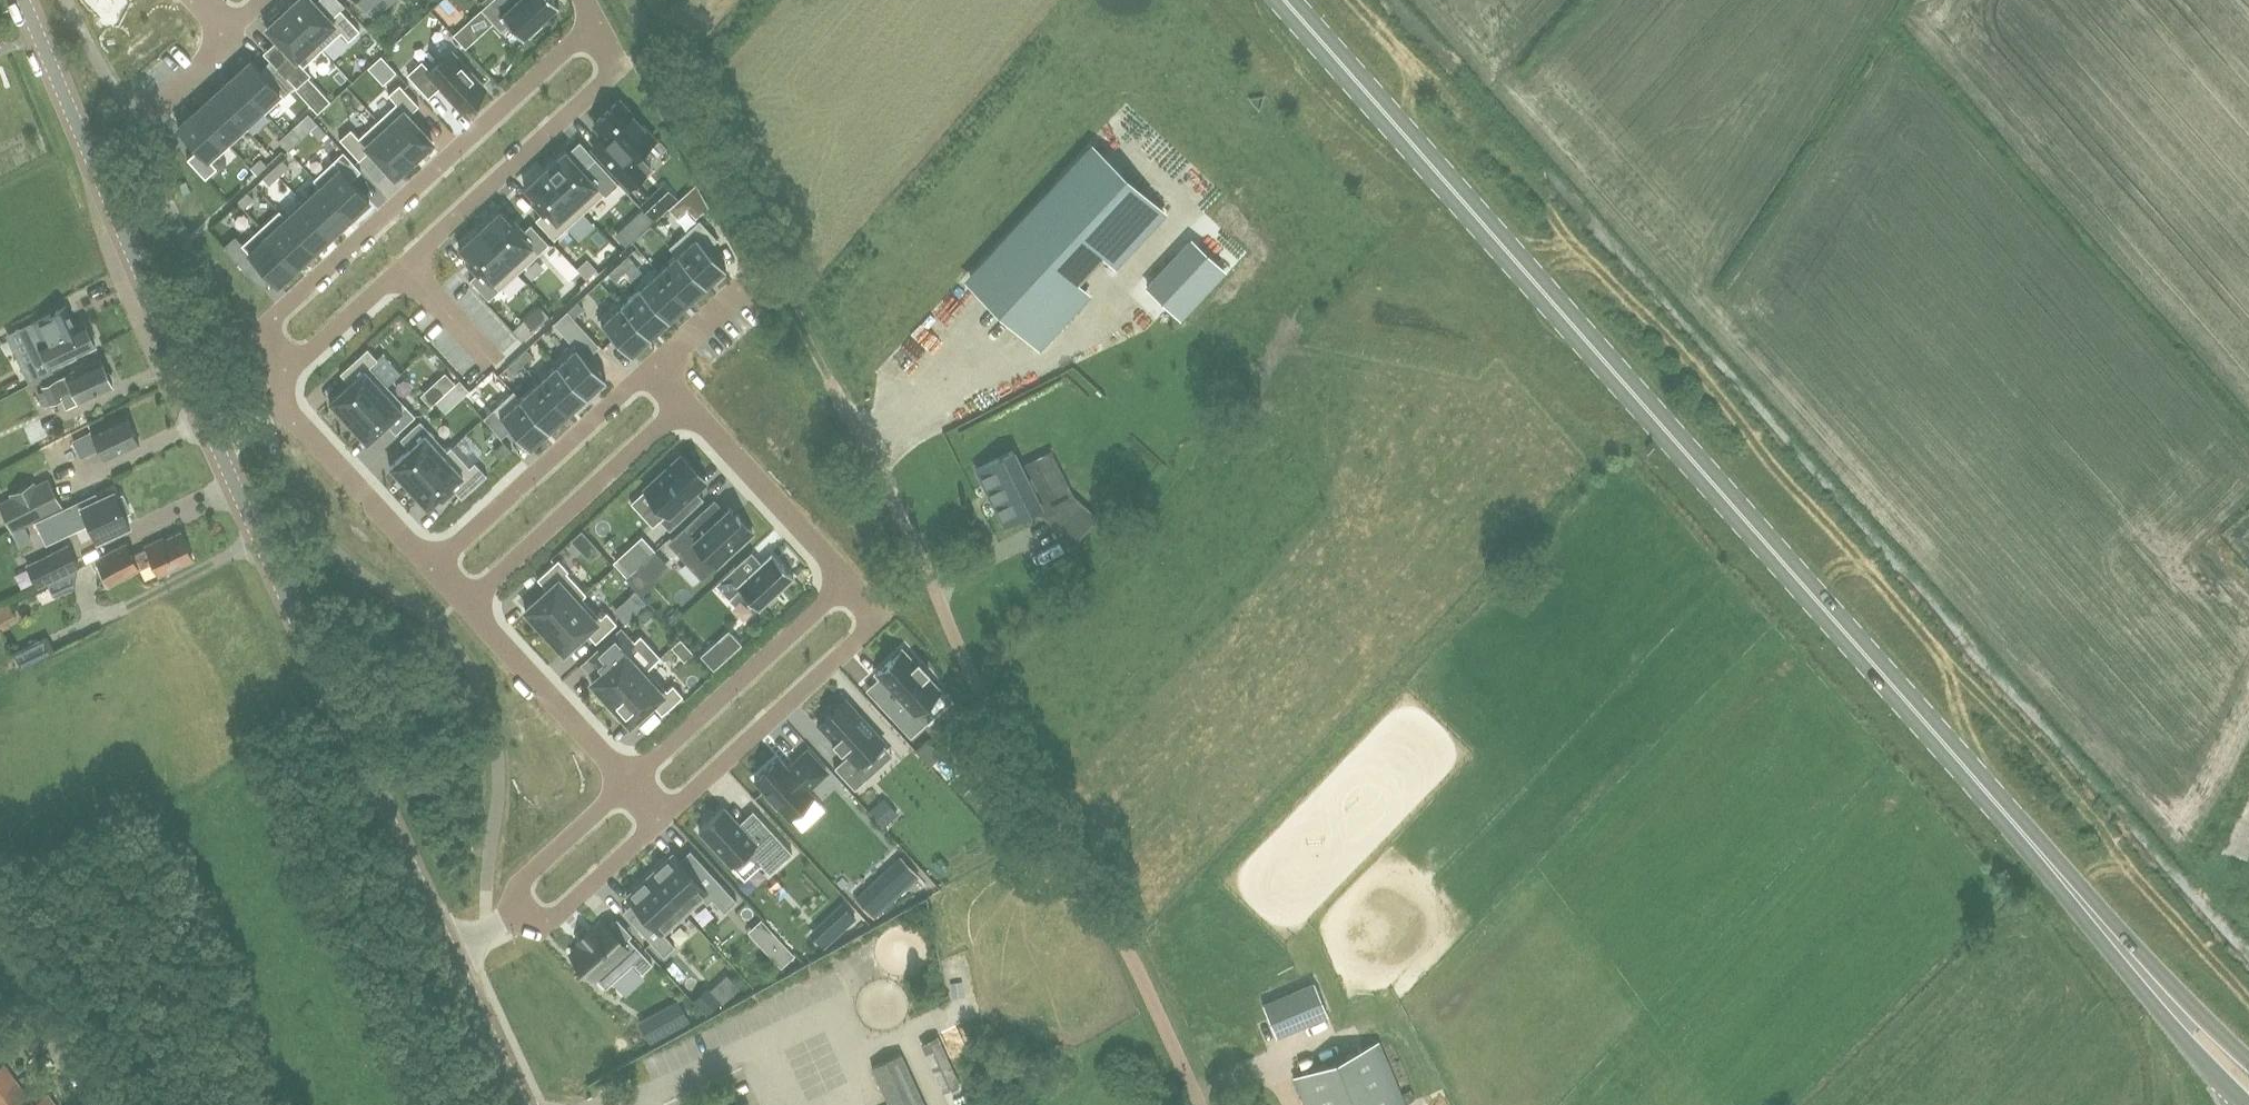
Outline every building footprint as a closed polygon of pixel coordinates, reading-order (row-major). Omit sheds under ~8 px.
[(322,49),(341,31),(348,40),(360,30),(340,9),(330,18),(313,0),(296,0),(286,10),(322,49)] [(366,8),(375,0),(359,0),(366,8)] [(481,9),(501,31),(510,23),(523,37),(524,36),(526,33),(529,37),(542,25),(539,22),(557,5),(558,5),(559,4),(555,0),(490,0),(481,9)] [(267,27),(291,54),(277,68),(296,88),(310,75),(302,66),(322,49),(286,10),(282,13),(280,10),(268,20),(271,23),(267,27)] [(428,95),(439,85),(461,109),(484,88),(451,52),(430,71),(422,62),(408,74),(428,95)] [(251,60),(233,77),(261,108),(261,109),(264,113),(283,95),(251,60)] [(261,108),(233,77),(215,93),(244,124),(244,123),(261,109),(261,108)] [(377,119),(413,158),(432,141),(408,114),(419,105),(399,83),(388,94),(396,102),(377,119)] [(244,124),(215,93),(197,109),(230,144),(248,127),(244,123),(244,124)] [(654,140),(618,100),(594,123),(605,135),(593,147),(602,156),(630,187),(651,169),(638,155),(654,140)] [(230,144),(197,109),(178,127),(198,149),(210,162),(211,161),(230,144)] [(413,158),(377,119),(358,137),(350,128),(339,138),(359,159),(369,150),(394,176),(413,158)] [(317,123),(310,129),(319,139),(326,133),(317,123)] [(292,128),(285,134),(294,144),(301,138),(292,128)] [(285,134),(279,140),(288,150),(294,144),(285,134)] [(1148,199),(1093,148),(970,280),(1038,344),(1086,293),(1073,281),(1148,199)] [(198,149),(187,158),(205,178),(217,167),(211,161),(210,162),(198,149)] [(565,149),(545,168),(584,211),(603,193),(605,195),(619,183),(598,161),(586,172),(565,149)] [(343,151),(333,160),(351,179),(361,170),(343,151)] [(260,158),(250,167),(257,174),(266,165),(260,158)] [(283,159),(273,169),(279,175),(289,166),(283,159)] [(313,178),(320,186),(321,185),(350,217),(369,199),(351,179),(333,160),(313,178)] [(584,211),(545,168),(524,187),(535,199),(531,202),(542,213),(535,219),(554,239),(584,211)] [(273,169),(263,178),(269,184),(279,175),(273,169)] [(669,208),(677,217),(687,208),(696,217),(709,206),(696,183),(669,208)] [(321,185),(320,186),(304,201),(303,202),(332,233),(350,217),(321,185)] [(654,219),(669,205),(656,191),(640,205),(654,219)] [(254,199),(247,192),(237,201),(244,208),(254,199)] [(304,201),(301,197),(283,213),(282,214),(314,249),(332,233),(303,202),(304,201)] [(282,214),(283,213),(279,209),(261,226),(297,265),(314,249),(282,214)] [(479,228),(519,271),(549,243),(531,223),(524,229),(514,218),(510,221),(500,209),(479,228)] [(699,219),(669,246),(676,254),(677,253),(706,285),(726,267),(707,247),(717,238),(699,219)] [(647,240),(657,231),(651,225),(640,234),(647,240)] [(297,265),(261,226),(241,244),(277,283),(297,265)] [(488,299),(519,271),(479,228),(459,247),(469,259),(466,262),(476,273),(470,279),(488,299)] [(634,238),(627,230),(618,238),(625,246),(634,238)] [(1180,317),(1224,270),(1190,239),(1147,286),(1180,317)] [(549,261),(577,291),(588,281),(560,251),(549,261)] [(659,269),(657,270),(687,303),(706,285),(677,253),(676,254),(659,269)] [(628,255),(618,264),(624,271),(634,262),(628,255)] [(576,268),(586,279),(596,269),(587,259),(576,268)] [(618,264),(608,273),(614,280),(624,271),(618,264)] [(655,266),(635,284),(638,288),(639,287),(669,320),(687,303),(657,270),(659,269),(655,266)] [(621,303),(621,304),(650,337),(669,319),(639,287),(621,303)] [(650,337),(621,304),(621,303),(618,300),(598,319),(611,333),(631,355),(650,337)] [(855,311),(865,327),(876,321),(865,304),(855,311)] [(32,323),(19,329),(34,359),(26,362),(35,380),(53,371),(51,366),(95,345),(94,342),(95,339),(89,325),(85,325),(84,322),(76,326),(66,306),(32,323)] [(567,311),(555,322),(573,342),(585,355),(597,343),(567,311)] [(586,330),(599,344),(611,333),(598,319),(586,330)] [(522,340),(531,331),(522,322),(513,330),(522,340)] [(573,342),(552,361),(555,364),(556,363),(586,396),(606,378),(585,355),(573,342)] [(329,400),(348,421),(387,385),(370,366),(378,358),(367,347),(340,372),(349,382),(329,400)] [(526,348),(516,357),(522,364),(532,355),(526,348)] [(516,357),(506,367),(513,373),(522,364),(516,357)] [(112,383),(114,379),(111,373),(107,372),(101,358),(66,373),(67,374),(42,385),(43,387),(38,389),(44,403),(49,401),(50,402),(63,396),(61,393),(73,387),(78,400),(113,385),(112,383)] [(586,396),(556,363),(555,364),(538,380),(568,413),(586,396)] [(549,430),(568,413),(538,380),(520,397),(519,398),(549,430)] [(387,385),(348,421),(367,441),(387,423),(396,433),(415,415),(387,385)] [(501,437),(511,428),(529,448),(549,430),(519,398),(520,397),(513,390),(483,417),(501,437)] [(91,431),(73,440),(80,457),(99,448),(104,458),(139,441),(126,414),(91,431)] [(448,450),(447,449),(420,420),(400,438),(409,448),(389,466),(408,486),(448,450)] [(502,460),(512,450),(504,441),(493,451),(502,460)] [(447,449),(448,450),(408,486),(427,507),(439,496),(442,499),(453,489),(461,498),(487,475),(474,461),(469,466),(451,446),(447,449)] [(1020,466),(1012,450),(977,468),(1004,524),(1039,507),(1042,514),(1059,506),(1036,458),(1020,466)] [(695,490),(705,481),(682,455),(645,489),(667,514),(660,520),(669,530),(703,498),(695,490)] [(14,498),(0,506),(13,529),(60,505),(48,481),(34,488),(32,484),(12,494),(14,498)] [(129,523),(113,491),(65,514),(61,507),(30,522),(25,525),(25,526),(20,528),(28,546),(34,544),(34,545),(88,518),(97,539),(129,523)] [(1095,517),(1081,505),(1059,529),(1073,542),(1095,517)] [(673,541),(704,576),(752,532),(730,507),(726,511),(717,518),(709,509),(673,541)] [(193,558),(180,532),(164,539),(163,537),(146,545),(148,548),(133,555),(127,543),(96,558),(103,572),(106,570),(112,582),(139,569),(139,568),(154,561),(160,574),(193,558)] [(642,536),(614,562),(627,576),(638,566),(655,550),(642,536)] [(62,573),(52,553),(41,559),(51,578),(62,573)] [(794,577),(771,553),(746,577),(735,566),(715,584),(729,598),(739,589),(758,609),(794,577)] [(544,630),(581,596),(582,597),(586,593),(566,572),(568,570),(558,559),(537,578),(547,589),(525,609),(544,630)] [(627,576),(625,578),(640,594),(653,582),(638,566),(627,576)] [(81,580),(57,588),(61,600),(85,592),(81,580)] [(564,651),(586,631),(595,642),(617,622),(606,611),(600,617),(582,597),(581,596),(544,630),(548,634),(545,637),(556,649),(559,647),(564,651)] [(621,627),(588,657),(601,671),(594,678),(591,681),(610,702),(648,668),(629,647),(635,642),(624,631),(621,627)] [(18,668),(52,651),(44,635),(10,652),(18,668)] [(680,639),(672,646),(684,659),(693,652),(680,639)] [(713,643),(700,655),(713,669),(727,657),(713,643)] [(893,690),(880,703),(910,735),(925,722),(916,712),(939,690),(926,676),(930,672),(918,660),(914,663),(901,649),(876,672),(881,677),(893,690)] [(648,668),(610,702),(614,706),(611,709),(623,722),(626,719),(630,724),(652,703),(662,714),(683,695),(673,683),(667,689),(648,668)] [(824,717),(818,723),(847,755),(834,767),(854,788),(867,776),(857,765),(867,756),(867,757),(871,754),(870,754),(881,743),(883,741),(844,699),(831,711),(830,710),(824,716),(824,717)] [(915,749),(930,765),(942,754),(927,739),(915,749)] [(777,757),(754,778),(790,817),(813,796),(807,789),(826,771),(807,750),(787,768),(777,757)] [(723,807),(699,829),(732,865),(748,850),(760,864),(769,873),(792,852),(759,816),(744,830),(738,823),(723,807)] [(686,914),(703,898),(707,903),(712,898),(724,912),(737,900),(698,859),(687,869),(673,853),(650,874),(686,914)] [(900,858),(857,897),(874,917),(918,877),(900,858)] [(664,934),(686,914),(650,874),(627,895),(641,911),(631,920),(664,956),(675,945),(664,934)] [(842,904),(823,922),(836,935),(855,918),(842,904)] [(603,923),(592,934),(589,930),(579,939),(582,943),(571,953),(581,965),(580,965),(583,968),(584,968),(595,979),(596,978),(605,988),(633,962),(642,972),(652,963),(628,936),(621,942),(617,938),(618,937),(615,934),(614,934),(603,923)] [(793,953),(781,941),(770,952),(781,964),(793,953)] [(959,960),(950,962),(952,975),(962,973),(959,960)] [(1314,983),(1264,1003),(1277,1036),(1327,1015),(1314,983)] [(707,987),(693,1000),(706,1013),(719,1001),(707,987)] [(680,1004),(641,1025),(650,1043),(690,1022),(680,1004)] [(941,1091),(959,1083),(937,1035),(919,1043),(941,1091)] [(1378,1040),(1293,1076),(1305,1104),(1406,1104),(1378,1040)] [(899,1052),(872,1064),(890,1104),(923,1104),(899,1052)] [(31,1102),(2,1062),(0,1064),(0,1104),(55,1104),(46,1092),(31,1102)]
